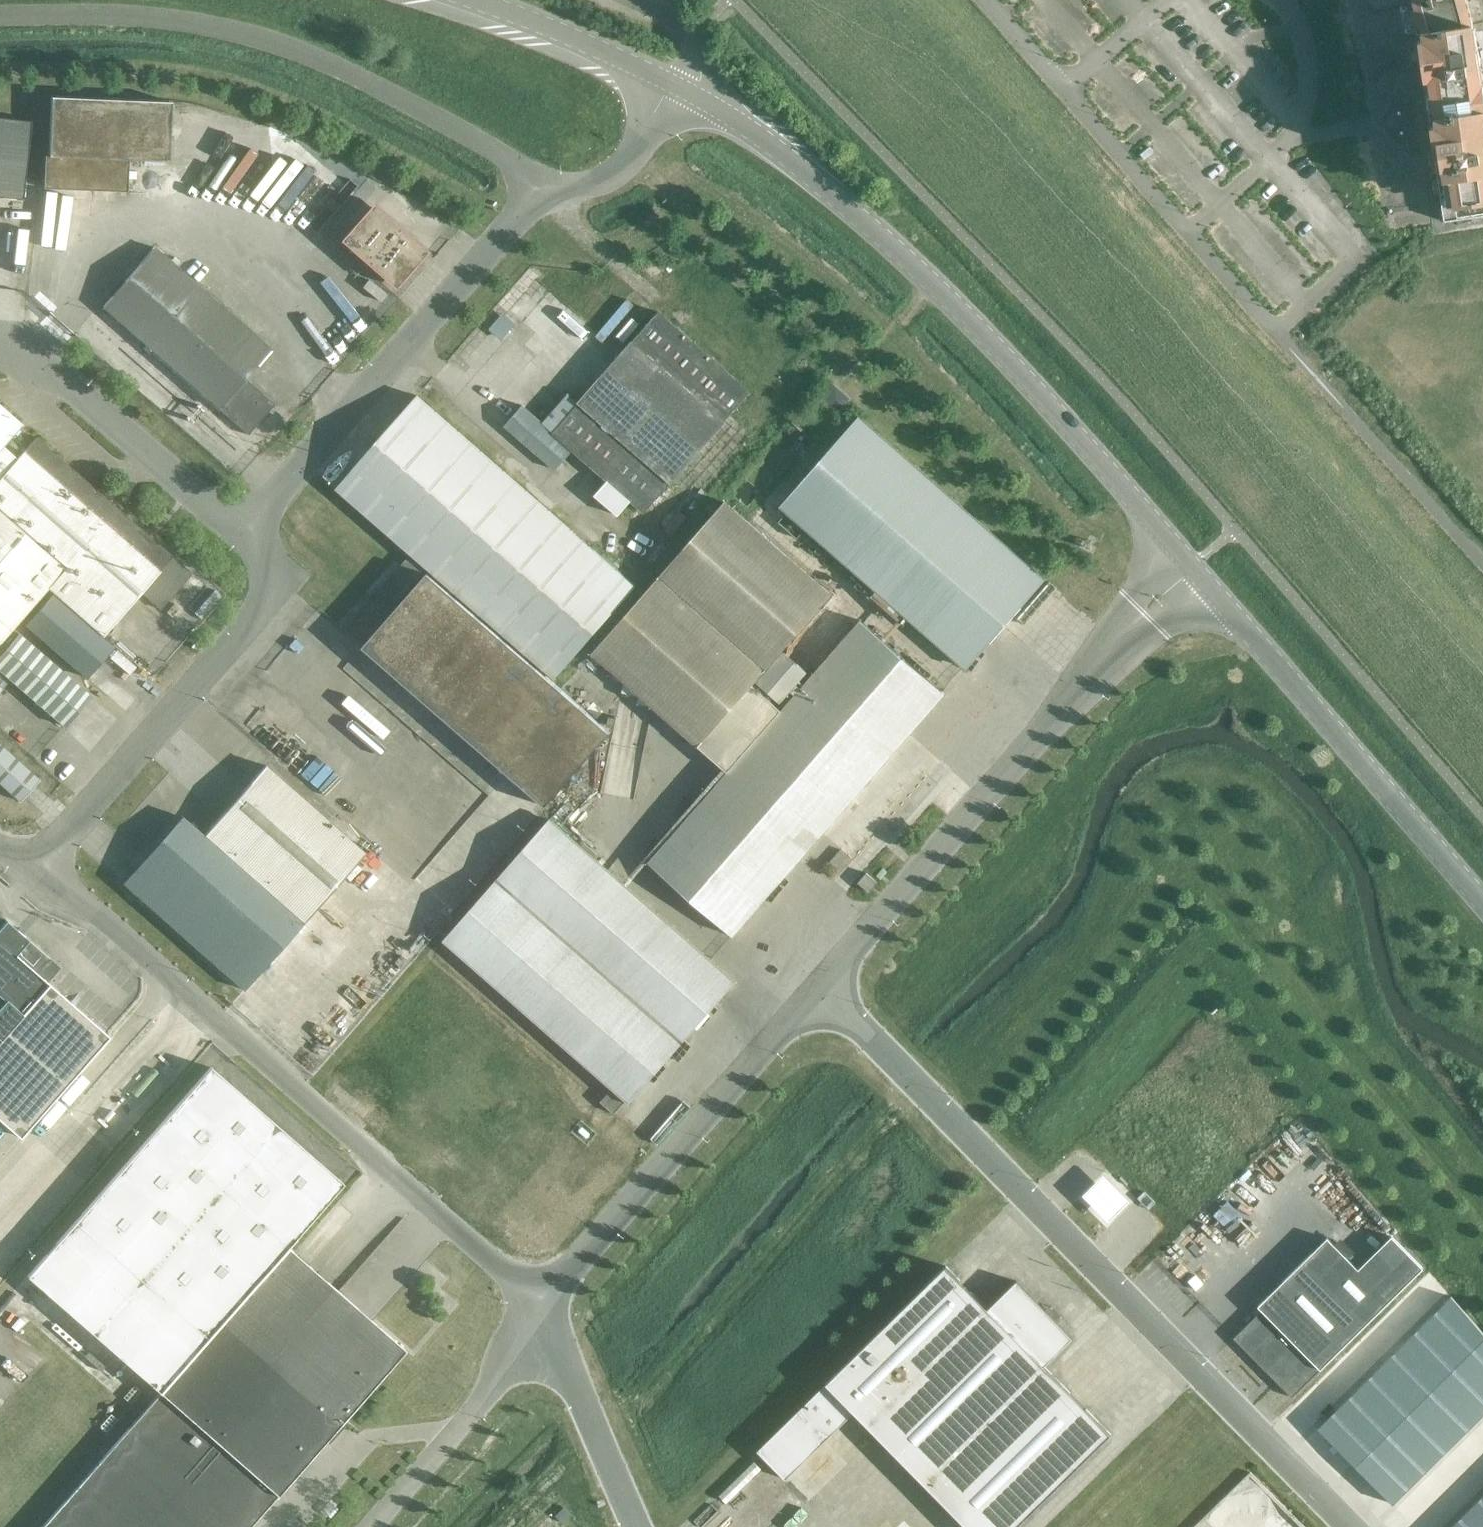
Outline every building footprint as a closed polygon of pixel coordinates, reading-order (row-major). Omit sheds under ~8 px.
[(1398,231),(1482,218),(1482,0),(1354,0),(1398,231)] [(171,102),(51,97),(48,155),(44,155),(43,189),(126,192),(128,160),(168,162),(171,102)] [(22,200),(31,122),(0,119),(0,197),(22,200)] [(345,241),(399,288),(431,252),(377,205),(345,241)] [(154,248),(102,307),(218,408),(217,409),(248,436),(274,405),(244,379),(270,349),(154,248)] [(520,406),(503,426),(555,471),(572,451),(607,482),(594,497),(617,517),(630,502),(644,513),(749,393),(657,312),(552,433),(520,406)] [(839,411),(850,398),(835,385),(824,398),(839,411)] [(554,680),(635,587),(416,396),(335,489),(554,680)] [(2,446),(21,424),(0,406),(0,448),(2,446)] [(965,670),(1044,580),(861,419),(782,509),(965,670)] [(2,446),(0,448),(0,512),(65,569),(48,588),(102,636),(141,593),(160,610),(191,574),(36,437),(17,459),(2,446)] [(724,502),(591,654),(698,747),(728,773),(648,863),(732,937),(944,694),(861,621),(781,713),(751,687),(755,682),(781,705),(809,674),(782,651),(831,596),(724,502)] [(48,588),(65,569),(0,512),(0,642),(48,588)] [(397,602),(424,571),(408,557),(381,588),(397,602)] [(545,807),(610,733),(427,574),(362,648),(545,807)] [(86,678),(113,647),(52,594),(25,625),(86,678)] [(90,696),(18,633),(0,653),(0,671),(64,726),(90,696)] [(19,801),(39,779),(0,745),(0,784),(19,801)] [(164,835),(126,880),(248,986),(303,923),(365,853),(266,766),(203,838),(164,835)] [(629,1101),(733,982),(550,822),(445,941),(613,1088),(600,1102),(613,1114),(627,1100),(629,1101)] [(877,883),(866,874),(857,884),(869,894),(877,883)] [(19,1138),(107,1037),(14,956),(26,942),(3,922),(0,926),(0,1121),(19,1138)] [(131,1091),(137,1096),(158,1071),(153,1066),(131,1091)] [(287,1247),(343,1184),(210,1068),(27,1277),(159,1393),(42,1526),(250,1526),(405,1350),(287,1247)] [(1102,1169),(1082,1190),(1109,1217),(1129,1196),(1102,1169)] [(1262,1310),(1233,1338),(1292,1398),(1390,1301),(1359,1270),(1329,1239),(1260,1307),(1262,1310)] [(1072,1339),(1016,1281),(987,1310),(945,1267),(797,1413),(825,1441),(854,1413),(919,1480),(965,1526),(1017,1526),(1065,1480),(1111,1435),(1043,1367),(1072,1339)] [(1425,1323),(1462,1360),(1482,1339),(1482,1334),(1451,1297),(1425,1323)] [(1425,1323),(1404,1343),(1441,1380),(1462,1360),(1425,1323)] [(1462,1360),(1482,1381),(1482,1339),(1462,1360)] [(1404,1343),(1384,1363),(1421,1401),(1441,1380),(1404,1343)] [(1441,1380),(1478,1417),(1482,1413),(1482,1381),(1462,1360),(1441,1380)] [(1384,1363),(1363,1384),(1382,1403),(1400,1421),(1421,1401),(1384,1363)] [(1441,1380),(1421,1401),(1458,1438),(1478,1417),(1441,1380)] [(1363,1384),(1317,1429),(1336,1448),(1382,1403),(1363,1384)] [(1421,1401),(1400,1421),(1418,1440),(1437,1459),(1458,1438),(1421,1401)] [(1382,1403),(1336,1448),(1354,1466),(1400,1421),(1382,1403)] [(1400,1421),(1354,1466),(1373,1485),(1418,1440),(1400,1421)] [(1418,1440),(1373,1485),(1391,1504),(1437,1459),(1418,1440)] [(1469,1510),(1482,1525),(1482,1496),(1469,1510)] [(1452,1526),(1482,1526),(1482,1525),(1469,1510),(1452,1526)]
